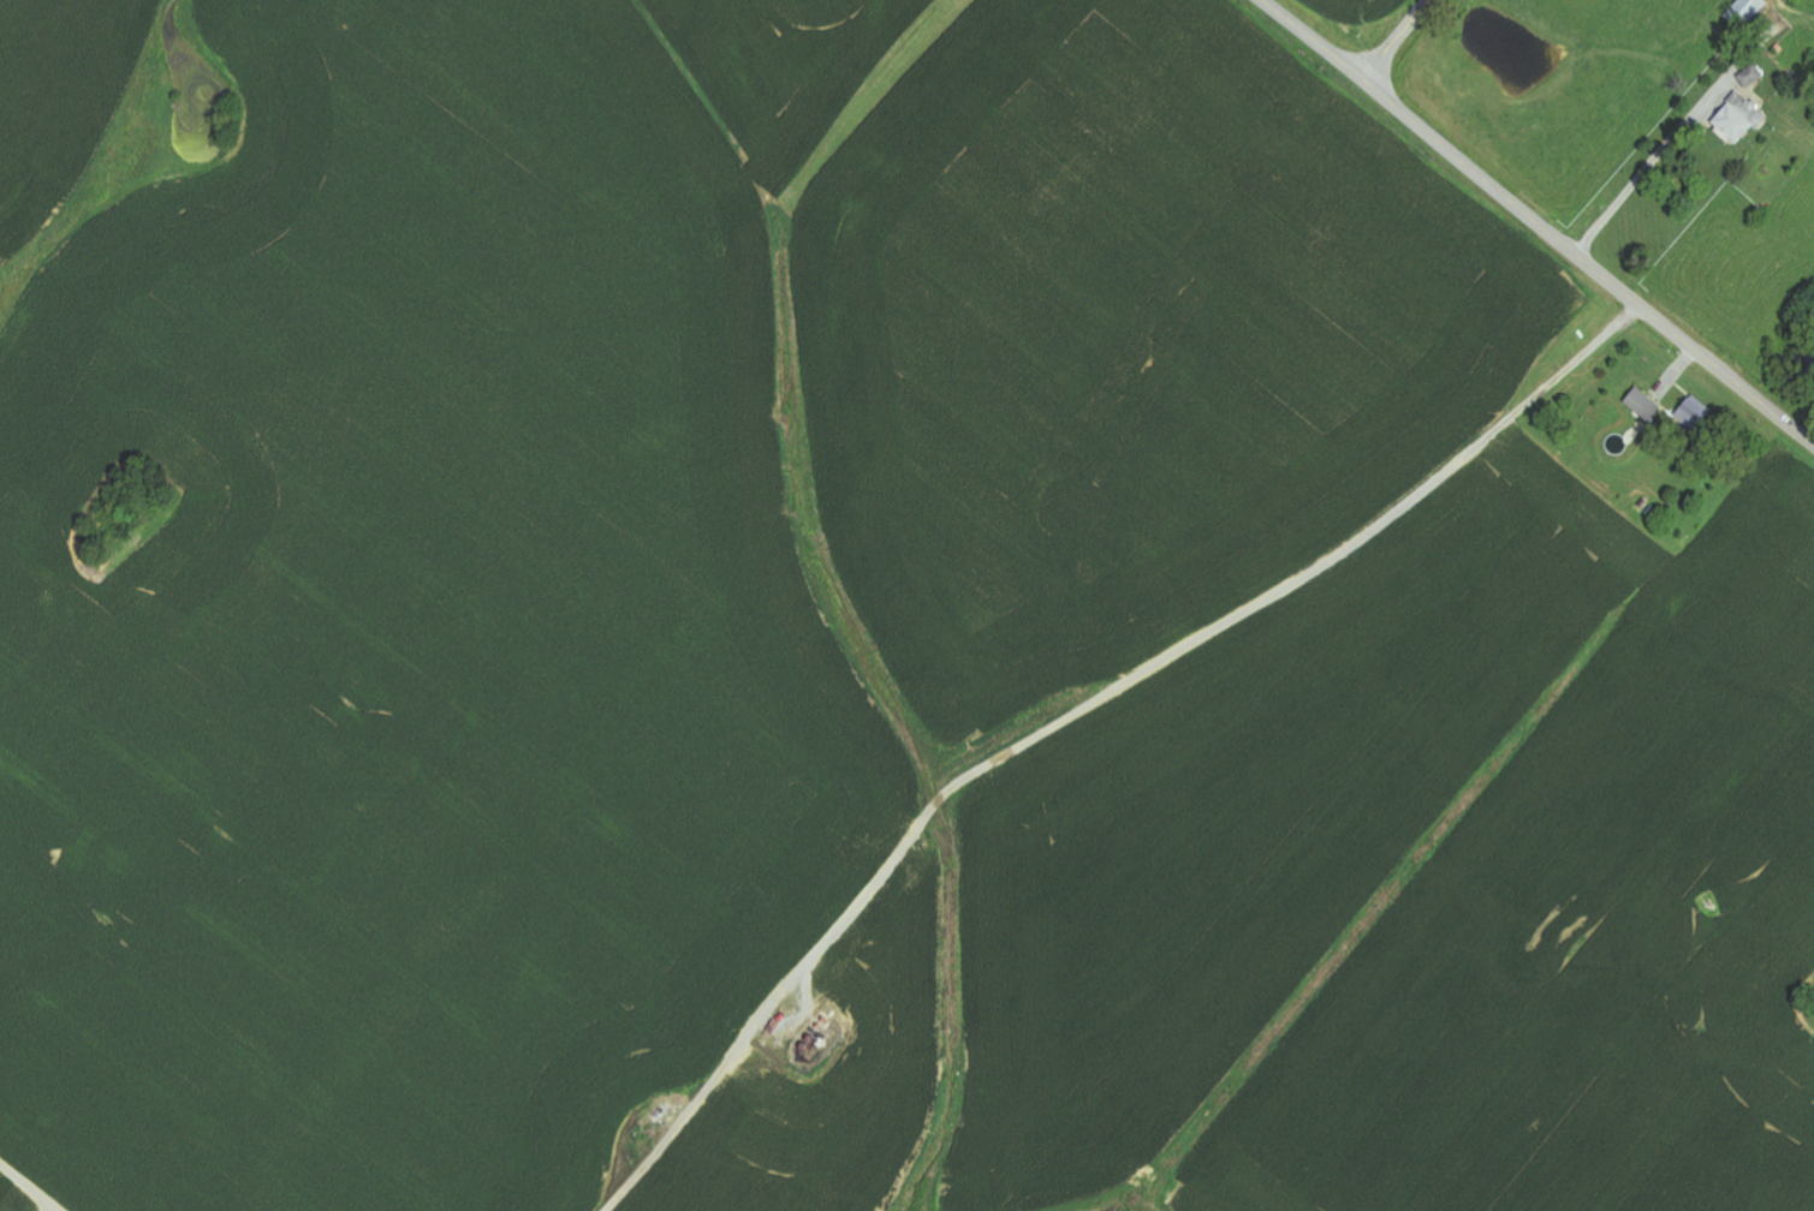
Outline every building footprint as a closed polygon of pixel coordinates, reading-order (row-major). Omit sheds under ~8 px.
[(1746,33),(1771,3),(1768,0),(1742,0),(1727,18),(1746,33)] [(1767,78),(1758,65),(1740,77),(1749,90),(1767,78)] [(1740,146),(1756,128),(1760,132),(1772,119),(1742,92),(1714,123),(1740,146)] [(1627,404),(1652,424),(1665,408),(1639,388),(1627,404)] [(1715,413),(1697,395),(1678,415),(1697,432),(1715,413)]
